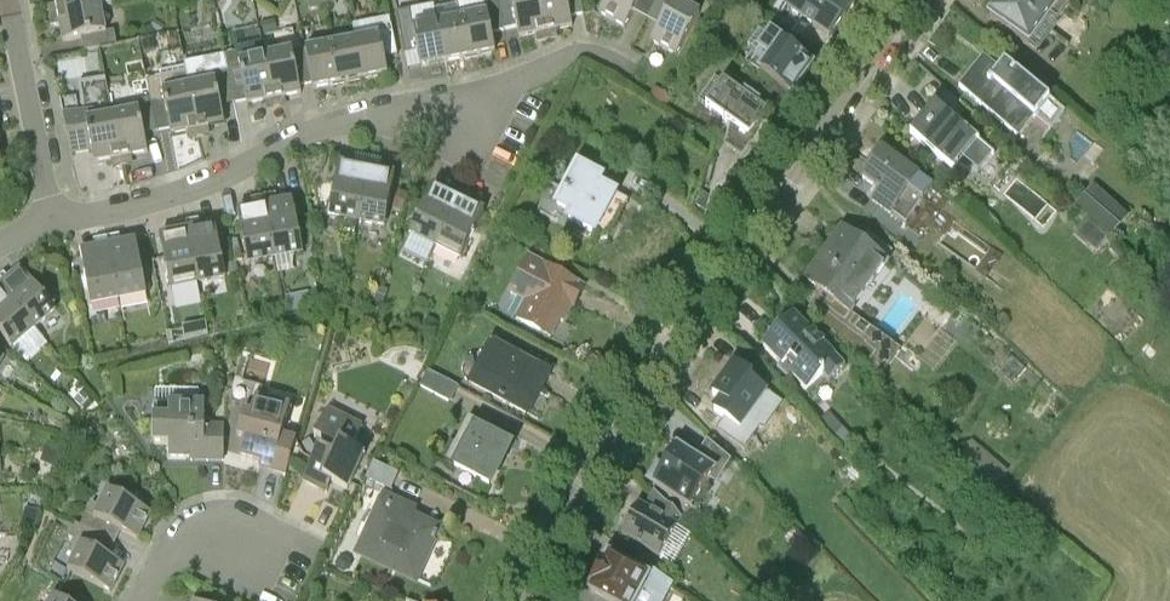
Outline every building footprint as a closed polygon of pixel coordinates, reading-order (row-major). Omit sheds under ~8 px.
[(57,6),(53,7),(49,12),(50,18),(101,7),(100,0),(55,0),(57,6)] [(310,11),(323,8),(321,0),(309,0),(308,0),(310,11)] [(460,5),(463,18),(471,58),(496,53),(492,34),(505,32),(502,19),(498,0),(459,0),(460,5)] [(519,38),(536,35),(537,39),(542,42),(548,41),(539,0),(498,0),(502,19),(505,32),(517,29),(519,38)] [(584,15),(581,0),(539,0),(548,41),(553,40),(557,34),(556,31),(573,27),(571,18),(584,15)] [(625,28),(638,5),(651,12),(657,0),(607,0),(599,14),(625,28)] [(677,57),(700,14),(684,6),(687,0),(657,0),(651,12),(664,20),(651,42),(677,57)] [(810,23),(830,37),(854,2),(851,0),(789,0),(785,6),(810,23)] [(1009,33),(1029,47),(1040,54),(1061,24),(1057,22),(1070,5),(1064,1),(1063,0),(1003,0),(989,18),(1009,33)] [(460,5),(436,10),(446,63),(471,58),(463,18),(460,5)] [(397,16),(405,55),(418,52),(421,68),(446,63),(436,10),(435,6),(397,16)] [(101,7),(50,18),(51,23),(56,26),(60,26),(64,43),(82,39),(84,52),(118,46),(115,32),(106,34),(101,7)] [(355,41),(363,80),(388,75),(385,59),(398,56),(390,19),(352,27),(355,41)] [(156,21),(149,33),(159,39),(167,27),(156,21)] [(259,24),(261,31),(276,28),(275,21),(259,24)] [(759,73),(772,82),(792,97),(793,95),(797,94),(802,86),(802,83),(813,67),(801,59),(800,54),(780,40),(772,34),(757,54),(767,61),(759,73)] [(154,39),(142,42),(144,54),(157,51),(154,39)] [(355,41),(331,46),(339,85),(363,80),(355,41)] [(331,46),(306,51),(313,85),(314,90),(339,85),(331,46)] [(266,57),(277,108),(282,107),(285,101),(285,98),(301,95),(300,87),(313,85),(306,51),(293,54),(293,51),(266,57)] [(225,56),(228,71),(234,104),(247,102),(248,105),(265,102),(266,106),(271,109),(277,108),(266,57),(239,62),(238,53),(225,56)] [(187,73),(200,138),(206,137),(209,132),(208,128),(225,125),(221,107),(234,104),(228,71),(225,56),(184,64),(185,67),(186,73),(187,73)] [(1050,101),(1023,80),(1004,64),(999,72),(989,64),(958,102),(1012,146),(1034,119),(1050,131),(1065,113),(1050,101)] [(147,81),(151,100),(158,133),(171,131),(172,135),(189,132),(189,136),(194,140),(200,138),(187,73),(186,73),(185,67),(160,73),(161,78),(147,81)] [(1167,79),(1155,97),(1168,107),(1169,104),(1169,81),(1167,79)] [(721,195),(721,194),(766,133),(762,130),(761,131),(757,128),(767,115),(747,100),(724,83),(706,107),(735,127),(721,169),(713,192),(714,193),(714,194),(715,195),(716,195),(717,196),(718,196),(720,195),(721,195)] [(779,102),(786,93),(773,84),(766,93),(779,102)] [(662,90),(656,100),(670,108),(675,99),(662,90)] [(95,112),(80,114),(76,98),(61,101),(64,118),(72,157),(93,153),(95,165),(112,161),(113,165),(118,169),(123,167),(113,116),(96,120),(95,112)] [(139,111),(113,116),(123,167),(129,166),(132,161),(132,157),(148,154),(145,136),(158,133),(151,100),(138,103),(139,111)] [(910,135),(940,160),(954,172),(967,157),(981,161),(990,151),(987,148),(935,105),(910,135)] [(919,179),(902,167),(882,153),(863,179),(864,180),(865,180),(877,189),(877,190),(880,192),(873,202),(893,216),(908,194),(920,202),(931,187),(919,179)] [(552,184),(541,205),(598,236),(607,218),(616,222),(627,203),(605,191),(602,190),(607,179),(578,163),(563,190),(552,184)] [(330,216),(358,221),(368,170),(340,165),(330,216)] [(368,170),(358,221),(386,226),(395,175),(368,170)] [(1109,240),(1130,218),(1094,186),(1075,206),(1109,240)] [(411,233),(437,245),(460,200),(434,187),(411,233)] [(393,207),(404,211),(409,193),(399,190),(393,207)] [(703,193),(695,205),(699,207),(718,222),(727,210),(707,196),(703,193)] [(460,200),(437,245),(462,258),(485,212),(460,200)] [(293,201),(265,207),(275,258),(302,253),(293,201)] [(265,207),(264,207),(237,212),(247,263),(275,258),(265,207)] [(1107,239),(1087,221),(1076,234),(1096,252),(1107,239)] [(216,226),(188,232),(197,283),(225,278),(216,226)] [(821,293),(852,314),(889,264),(842,229),(805,280),(821,293)] [(197,283),(188,232),(160,237),(165,263),(167,274),(170,288),(197,283)] [(137,242),(108,248),(107,248),(117,299),(145,293),(137,242)] [(107,248),(81,253),(90,304),(117,299),(107,248)] [(237,262),(244,261),(242,250),(232,252),(234,263),(237,262)] [(584,289),(562,278),(528,260),(509,295),(524,302),(515,320),(529,326),(551,337),(560,320),(555,317),(563,302),(574,308),(584,289)] [(237,262),(234,263),(227,264),(229,275),(239,273),(237,262)] [(21,271),(0,289),(34,327),(55,310),(21,271)] [(379,288),(374,302),(383,306),(388,292),(379,288)] [(0,290),(0,333),(13,347),(34,327),(0,289),(0,290)] [(327,293),(327,304),(341,304),(341,293),(327,293)] [(889,342),(852,314),(821,293),(808,311),(868,371),(889,342)] [(285,298),(289,315),(303,312),(299,295),(285,298)] [(845,367),(794,314),(762,345),(779,363),(777,365),(789,377),(791,375),(807,392),(824,376),(829,382),(845,367)] [(426,318),(421,330),(436,336),(441,324),(426,318)] [(21,351),(32,364),(54,346),(43,333),(21,351)] [(467,382),(508,404),(529,415),(551,374),(530,363),(490,342),(467,382)] [(716,430),(746,452),(755,439),(762,428),(753,422),(770,397),(749,382),(751,379),(734,367),(713,396),(715,397),(715,396),(732,408),(716,430)] [(428,372),(420,386),(450,402),(457,387),(428,372)] [(74,400),(81,407),(89,398),(82,392),(74,400)] [(269,470),(286,475),(296,439),(282,435),(290,408),(255,398),(251,414),(244,412),(237,436),(244,438),(239,455),(271,464),(269,470)] [(154,404),(153,443),(169,443),(169,458),(193,458),(193,454),(224,454),(225,427),(205,426),(206,404),(154,404)] [(348,491),(365,456),(352,450),(364,427),(329,409),(314,438),(324,443),(320,451),(319,450),(314,461),(303,482),(319,490),(324,479),(348,491)] [(829,413),(819,423),(832,439),(843,429),(829,413)] [(442,460),(453,466),(468,474),(489,485),(490,484),(489,483),(500,463),(501,463),(510,447),(488,436),(478,431),(481,425),(469,419),(456,444),(451,442),(442,460)] [(68,433),(73,424),(66,421),(61,430),(68,433)] [(843,429),(832,439),(840,447),(851,437),(843,429)] [(653,486),(674,499),(691,510),(706,487),(710,480),(717,484),(732,461),(707,441),(695,460),(678,449),(664,470),(658,466),(650,479),(655,483),(653,486)] [(61,452),(45,448),(41,462),(57,467),(61,452)] [(374,464),(367,479),(390,491),(398,475),(374,464)] [(92,503),(80,527),(109,541),(115,529),(138,540),(151,514),(108,492),(100,507),(92,503)] [(144,497),(133,492),(128,501),(140,506),(144,497)] [(355,553),(394,571),(416,581),(434,542),(436,543),(438,537),(437,536),(439,530),(416,519),(420,509),(384,493),(355,553)] [(673,511),(675,505),(655,493),(645,509),(639,506),(631,519),(628,517),(620,530),(624,532),(622,535),(659,557),(659,556),(673,564),(689,535),(679,529),(683,520),(673,511)] [(23,526),(34,529),(38,513),(27,510),(23,526)] [(102,555),(109,541),(80,527),(76,525),(69,538),(74,540),(69,550),(77,554),(68,571),(111,593),(125,567),(102,555)] [(336,561),(336,565),(336,568),(339,571),(342,573),(346,574),(349,573),(352,570),(354,567),(354,563),(352,559),(349,557),(346,556),(342,556),(339,558),(336,561)] [(646,579),(608,558),(590,592),(607,600),(667,600),(675,587),(652,569),(646,579)]
